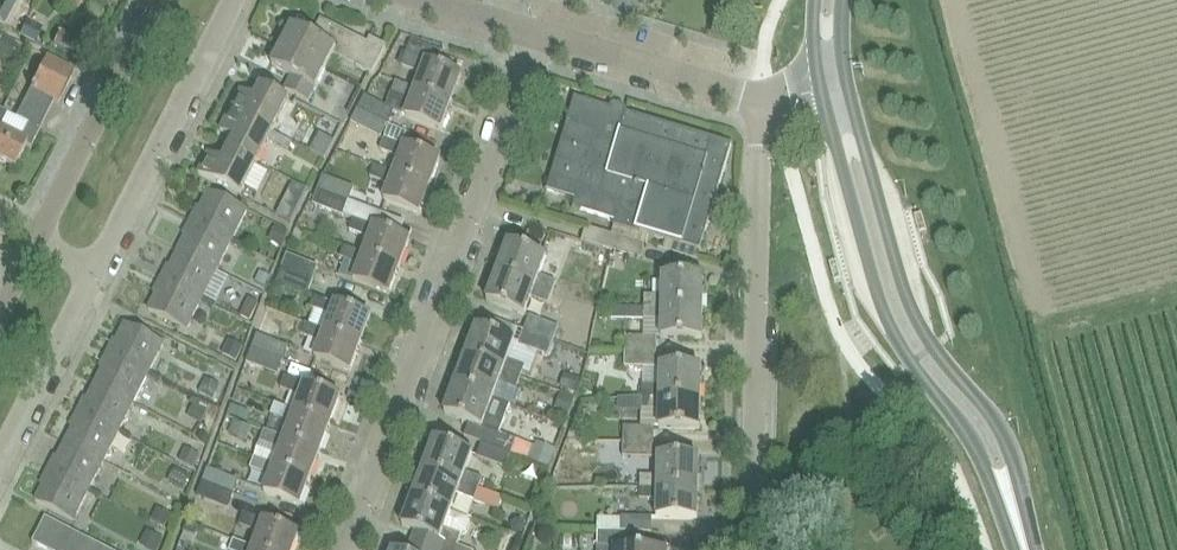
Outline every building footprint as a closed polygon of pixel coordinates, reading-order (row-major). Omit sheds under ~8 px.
[(81,0),(63,0),(61,2),(76,10),(81,0)] [(281,48),(325,70),(334,52),(357,63),(355,67),(371,75),(385,47),(369,39),(367,44),(320,21),(311,38),(291,28),(281,48)] [(415,91),(450,104),(460,76),(436,67),(441,54),(410,42),(400,68),(420,75),(415,91)] [(308,103),(325,70),(281,48),(271,68),(291,78),(284,91),(308,103)] [(30,91),(53,102),(57,104),(73,72),(45,58),(30,91)] [(327,70),(318,91),(342,102),(351,81),(327,70)] [(450,104),(415,91),(395,83),(391,94),(410,102),(404,118),(440,131),(450,104)] [(230,112),(272,134),(288,102),(260,87),(254,99),(240,92),(230,112)] [(14,169),(25,147),(30,149),(39,131),(53,102),(30,91),(16,119),(28,125),(18,141),(0,132),(0,162),(14,169)] [(357,111),(386,125),(393,112),(364,97),(357,111)] [(639,236),(640,234),(700,252),(732,146),(574,99),(566,125),(546,192),(575,201),(572,211),(615,224),(614,227),(614,228),(639,236)] [(379,139),(386,125),(357,111),(350,124),(379,139)] [(291,143),(272,134),(230,112),(220,132),(234,139),(228,150),(257,165),(268,141),(287,151),(291,143)] [(317,130),(307,149),(323,158),(334,139),(317,130)] [(393,174),(428,187),(439,160),(404,147),(403,148),(383,140),(379,151),(399,159),(393,174)] [(240,197),(257,165),(228,150),(222,162),(208,155),(198,175),(240,197)] [(428,187),(393,174),(373,166),(369,178),(389,186),(383,201),(418,214),(428,187)] [(292,199),(301,188),(286,177),(278,188),(292,199)] [(317,192),(347,203),(353,189),(322,178),(317,192)] [(342,217),(347,203),(317,192),(312,205),(342,217)] [(190,222),(231,243),(246,213),(208,194),(199,210),(197,209),(190,222)] [(363,255),(398,268),(408,241),(373,227),(373,228),(353,220),(349,231),(369,239),(363,255)] [(216,272),(231,243),(190,222),(183,235),(186,237),(178,253),(216,272)] [(610,252),(614,237),(585,228),(580,243),(610,252)] [(614,237),(610,252),(639,261),(644,246),(614,237)] [(496,274),(551,294),(555,283),(538,277),(545,260),(507,246),(496,274)] [(398,268),(363,255),(343,247),(339,258),(359,266),(352,282),(388,295),(398,268)] [(201,301),(216,272),(178,253),(170,269),(167,267),(160,281),(201,301)] [(281,270),(311,281),(316,267),(287,256),(281,270)] [(306,295),(311,281),(281,270),(276,284),(306,295)] [(546,305),(551,294),(496,274),(486,302),(524,317),(530,299),(546,305)] [(643,308),(701,310),(702,279),(662,278),(662,297),(644,297),(643,308)] [(186,331),(201,301),(160,281),(153,294),(156,295),(147,312),(186,331)] [(238,316),(251,322),(260,302),(246,297),(238,316)] [(323,331),(359,344),(369,317),(334,304),(334,305),(313,297),(309,308),(329,316),(323,331)] [(701,340),(701,310),(643,308),(643,321),(661,321),(661,339),(701,340)] [(523,332),(552,343),(557,329),(528,318),(523,332)] [(359,344),(323,331),(303,324),(299,335),(320,342),(314,359),(349,372),(359,344)] [(106,355),(147,375),(162,346),(124,327),(116,343),(113,342),(106,355)] [(531,371),(523,368),(507,361),(513,344),(476,330),(465,358),(527,381),(531,371)] [(547,357),(552,343),(523,332),(518,346),(547,357)] [(252,350),(281,362),(287,347),(257,336),(252,350)] [(624,354),(655,354),(656,339),(625,338),(624,354)] [(276,375),(281,362),(252,350),(246,364),(276,375)] [(655,369),(655,354),(624,354),(624,368),(655,369)] [(133,405),(147,375),(106,355),(100,368),(103,369),(94,386),(133,405)] [(524,393),(527,381),(465,358),(454,386),(492,400),(498,383),(515,390),(515,391),(524,393)] [(220,381),(228,368),(213,360),(206,373),(220,381)] [(641,399),(699,400),(700,369),(660,368),(659,388),(641,387),(641,399)] [(293,411),(329,425),(339,398),(303,384),(303,385),(283,378),(279,388),(299,396),(293,411)] [(118,434),(133,405),(94,386),(86,401),(84,400),(77,413),(118,434)] [(454,386),(443,415),(468,424),(463,437),(481,444),(509,455),(515,441),(498,435),(502,424),(508,407),(492,400),(454,386)] [(699,430),(699,400),(641,399),(640,411),(658,411),(658,429),(699,430)] [(329,425),(293,411),(273,404),(269,415),(289,423),(283,438),(319,452),(329,425)] [(103,463),(118,434),(77,413),(70,426),(73,428),(64,444),(103,463)] [(622,443),(653,444),(653,429),(622,428),(622,443)] [(319,452),(283,438),(263,431),(259,442),(279,450),(273,465),(309,478),(319,452)] [(422,470),(477,490),(481,480),(464,474),(471,456),(433,442),(428,455),(423,456),(419,465),(423,468),(422,470)] [(652,460),(653,444),(622,443),(622,459),(652,460)] [(88,492),(103,463),(64,444),(56,460),(54,458),(47,472),(88,492)] [(504,469),(509,455),(481,444),(475,458),(504,469)] [(309,478),(273,465),(253,458),(249,469),(269,476),(263,492),(299,506),(309,478)] [(638,488),(697,490),(698,459),(657,458),(657,478),(639,477),(638,488)] [(202,484),(232,495),(237,481),(207,470),(202,484)] [(417,485),(412,499),(451,513),(457,497),(474,503),(498,512),(502,500),(477,490),(422,470),(422,472),(417,472),(413,481),(417,485)] [(73,522),(88,492),(47,472),(40,485),(43,486),(34,503),(73,522)] [(227,509),(232,495),(202,484),(196,498),(227,509)] [(696,521),(697,490),(638,488),(638,501),(656,502),(656,520),(696,521)] [(470,520),(451,513),(412,499),(407,512),(402,512),(398,521),(402,525),(401,527),(413,532),(408,544),(423,549),(464,549),(456,547),(461,532),(466,534),(470,520)] [(256,549),(292,549),(298,534),(262,521),(262,522),(242,514),(238,525),(258,533),(252,548),(256,549)] [(44,518),(31,544),(44,549),(49,549),(61,527),(44,518)] [(619,534),(635,534),(643,534),(650,534),(651,520),(620,518),(619,534)] [(61,527),(49,549),(69,549),(77,535),(61,527)] [(619,534),(596,533),(596,549),(635,549),(635,534),(619,534)] [(77,535),(69,549),(89,549),(93,543),(77,535)] [(252,548),(232,541),(229,549),(256,549),(252,548)]
